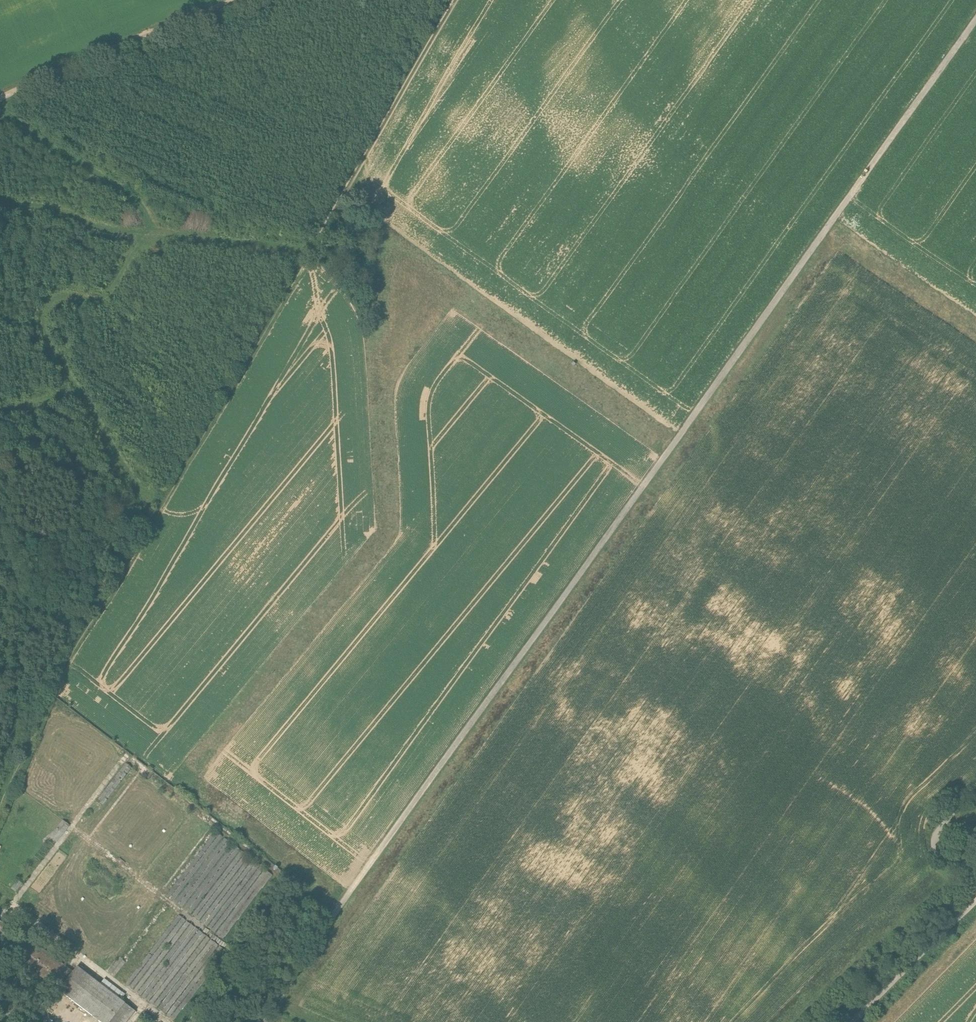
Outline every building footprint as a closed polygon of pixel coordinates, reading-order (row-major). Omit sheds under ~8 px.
[(63,819),(47,837),(53,842),(69,824),(63,819)] [(58,992),(70,976),(23,941),(11,957),(58,992)] [(124,1006),(76,969),(70,976),(58,992),(97,1021),(111,1021),(124,1006)]
